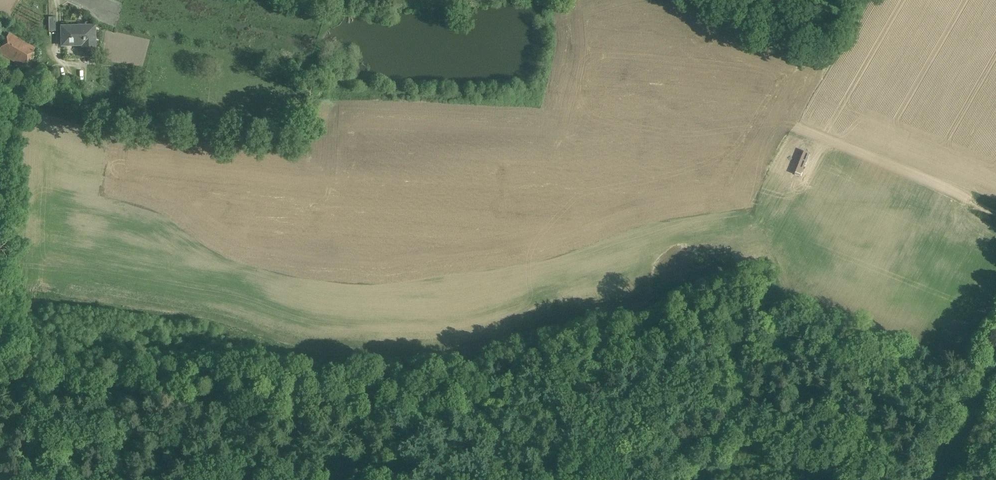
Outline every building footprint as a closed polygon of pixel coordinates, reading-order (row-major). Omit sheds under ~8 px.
[(95,27),(85,27),(61,28),(62,47),(84,47),(84,57),(95,57),(95,27)] [(1,47),(0,49),(0,54),(23,68),(34,49),(9,34),(1,47)] [(57,82),(46,78),(42,77),(40,82),(55,87),(57,82)]
